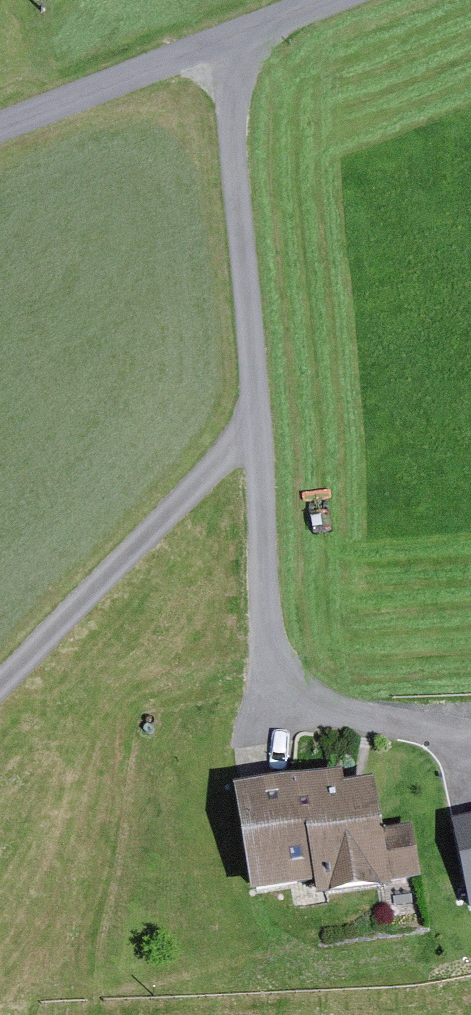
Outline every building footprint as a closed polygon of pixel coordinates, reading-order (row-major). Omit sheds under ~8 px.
[(343,779),(231,799),(250,905),(315,893),(318,907),(393,894),(392,889),(421,884),(411,830),(383,835),(375,788),(345,793),(343,779)] [(454,828),(470,908),(470,825),(454,828)]
